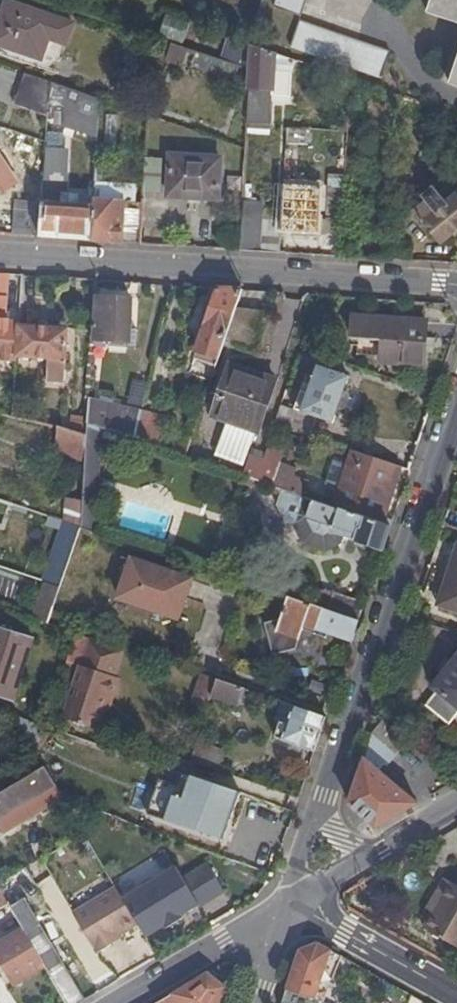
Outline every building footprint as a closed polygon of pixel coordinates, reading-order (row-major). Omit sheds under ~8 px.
[(75,23),(9,0),(0,24),(0,43),(42,58),(51,37),(68,43),(75,23)] [(287,7),(303,12),(307,0),(289,0),(287,7)] [(430,9),(440,12),(444,0),(433,0),(430,9)] [(456,18),(456,0),(444,0),(440,12),(456,18)] [(163,36),(187,43),(193,22),(169,15),(163,36)] [(295,46),(384,76),(393,50),(304,18),(295,46)] [(60,70),(66,48),(52,44),(46,66),(60,70)] [(183,69),(189,50),(173,44),(172,44),(166,63),(183,69)] [(272,51),(253,44),(252,70),(248,123),(270,124),(272,102),(272,95),(275,52),(272,51)] [(235,82),(240,66),(197,52),(192,68),(235,82)] [(295,59),(275,52),(272,95),(292,96),(293,72),(295,59)] [(51,105),(52,83),(26,73),(16,102),(50,115),(51,105)] [(98,134),(100,99),(52,83),(51,105),(61,109),(63,109),(64,121),(98,134)] [(291,103),(292,96),(272,95),(272,102),(291,103)] [(270,124),(248,123),(248,132),(270,132),(270,124)] [(288,127),(287,141),(304,142),(305,128),(288,127)] [(44,207),(41,238),(91,242),(93,204),(80,204),(64,203),(67,146),(48,145),(44,207)] [(170,192),(220,196),(222,156),(172,153),(170,192)] [(165,155),(147,154),(145,188),(163,189),(165,155)] [(0,158),(0,188),(3,192),(17,182),(0,158)] [(344,191),(345,175),(329,175),(329,190),(344,191)] [(456,229),(456,195),(442,176),(416,198),(418,200),(414,203),(417,209),(415,211),(441,243),(456,229)] [(253,197),(253,185),(245,185),(245,197),(253,197)] [(282,214),(282,233),(319,235),(320,220),(322,189),(285,187),(282,214)] [(342,221),(344,191),(329,190),(327,220),(342,221)] [(241,251),(262,252),(264,213),(264,198),(253,197),(245,197),(241,251)] [(125,231),(142,232),(144,203),(94,200),(93,204),(91,242),(124,244),(125,231)] [(15,236),(41,238),(44,207),(17,205),(15,236)] [(262,252),(281,253),(282,233),(282,214),(264,213),(262,252)] [(319,235),(341,236),(342,221),(327,220),(320,220),(319,235)] [(124,244),(141,245),(142,232),(125,231),(124,244)] [(0,272),(0,358),(19,360),(19,355),(21,323),(22,321),(10,321),(14,273),(0,272)] [(242,287),(218,286),(196,354),(217,361),(224,339),(236,301),(242,287)] [(131,299),(97,297),(94,342),(107,342),(128,342),(129,326),(131,299)] [(263,309),(236,301),(224,339),(254,348),(260,330),(256,329),(263,309)] [(421,362),(423,318),(350,314),(349,338),(370,339),(383,340),(383,353),(382,361),(421,362)] [(68,359),(70,327),(21,323),(19,355),(49,357),(48,382),(65,383),(68,359)] [(128,342),(107,342),(107,345),(136,347),(137,327),(129,326),(128,342)] [(383,353),(383,340),(370,339),(369,353),(383,353)] [(263,424),(278,379),(231,363),(215,413),(232,419),(235,413),(263,424)] [(293,407),(280,403),(273,424),(291,430),(326,442),(347,375),(317,365),(312,383),(302,380),(293,407)] [(135,378),(129,401),(145,405),(151,382),(135,378)] [(138,421),(141,410),(90,402),(88,423),(102,427),(134,438),(138,421)] [(159,447),(166,415),(141,409),(141,410),(138,421),(134,438),(159,447)] [(95,531),(102,427),(88,423),(87,434),(85,458),(83,498),(81,526),(95,531)] [(251,448),(256,434),(228,424),(216,456),(244,466),(249,456),(251,448)] [(85,458),(87,434),(62,428),(57,451),(85,458)] [(278,470),(285,451),(269,446),(267,452),(264,461),(249,456),(244,466),(243,476),(273,486),(278,470)] [(264,461),(267,452),(251,448),(249,456),(264,461)] [(385,499),(396,465),(353,451),(345,472),(355,476),(348,495),(344,509),(382,523),(389,501),(385,499)] [(273,486),(281,488),(328,504),(332,489),(278,470),(273,486)] [(355,476),(345,472),(338,491),(348,495),(355,476)] [(381,551),(389,525),(382,523),(344,509),(328,504),(281,488),(274,509),(282,525),(297,531),(306,549),(324,556),(340,548),(344,537),(381,551)] [(328,504),(344,509),(348,495),(338,491),(332,489),(328,504)] [(81,526),(83,498),(66,495),(64,521),(66,522),(81,526)] [(64,521),(48,515),(45,524),(63,529),(66,522),(64,521)] [(70,558),(81,526),(66,522),(63,529),(55,553),(70,558)] [(69,611),(95,531),(81,526),(70,558),(60,589),(55,606),(69,611)] [(445,607),(456,611),(456,549),(448,575),(455,577),(445,607)] [(121,597),(188,619),(204,573),(136,551),(121,597)] [(60,589),(70,558),(55,553),(45,583),(60,589)] [(438,605),(445,607),(455,577),(448,575),(438,605)] [(55,606),(60,589),(45,583),(33,618),(49,624),(55,606)] [(357,621),(364,602),(333,591),(327,611),(357,621)] [(351,642),(357,621),(327,611),(287,597),(276,631),(297,640),(302,628),(314,633),(316,629),(351,642)] [(0,624),(0,696),(12,700),(34,636),(0,624)] [(80,665),(63,718),(101,730),(108,709),(106,708),(109,699),(115,701),(122,680),(118,678),(127,650),(95,640),(80,634),(75,650),(71,662),(80,665)] [(456,697),(456,655),(431,686),(437,691),(426,704),(441,716),(452,703),(456,697)] [(213,699),(219,682),(202,676),(191,707),(209,713),(213,699)] [(237,707),(242,690),(219,682),(213,699),(237,707)] [(294,708),(298,693),(284,688),(279,703),(287,706),(294,708)] [(325,719),(330,704),(298,693),(294,708),(325,719)] [(452,703),(441,716),(449,722),(456,712),(456,697),(452,703)] [(112,710),(115,701),(109,699),(106,708),(108,709),(112,710)] [(314,753),(325,719),(294,708),(287,706),(277,740),(314,753)] [(385,723),(375,736),(393,752),(397,755),(409,742),(385,723)] [(370,746),(386,762),(393,752),(375,736),(374,735),(370,746)] [(192,763),(222,773),(227,754),(198,745),(192,763)] [(377,829),(419,804),(379,771),(386,762),(370,746),(350,806),(377,829)] [(69,812),(45,771),(14,789),(25,809),(35,803),(51,794),(63,815),(69,812)] [(233,819),(241,795),(184,776),(182,782),(190,785),(184,801),(233,819)] [(0,798),(0,824),(24,810),(25,809),(14,789),(0,798)] [(35,803),(25,809),(30,817),(39,812),(35,803)] [(174,867),(121,900),(138,929),(146,938),(227,893),(207,862),(182,879),(174,867)] [(445,877),(435,894),(441,897),(425,926),(456,944),(456,883),(445,877)] [(8,906),(6,903),(0,893),(0,911),(8,906)] [(120,941),(138,929),(121,900),(117,893),(85,910),(109,952),(115,949),(113,945),(120,941)] [(85,999),(27,898),(10,909),(24,933),(46,970),(65,1002),(79,1002),(85,999)] [(97,959),(109,952),(85,910),(73,917),(97,959)] [(46,970),(24,933),(0,946),(0,970),(4,968),(15,987),(46,970)] [(344,954),(320,940),(301,946),(283,1001),(288,1002),(325,1002),(327,996),(329,997),(335,979),(341,981),(345,966),(341,964),(344,954)] [(113,945),(115,949),(122,945),(120,941),(113,945)] [(208,972),(156,1002),(220,1002),(227,987),(208,972)]
